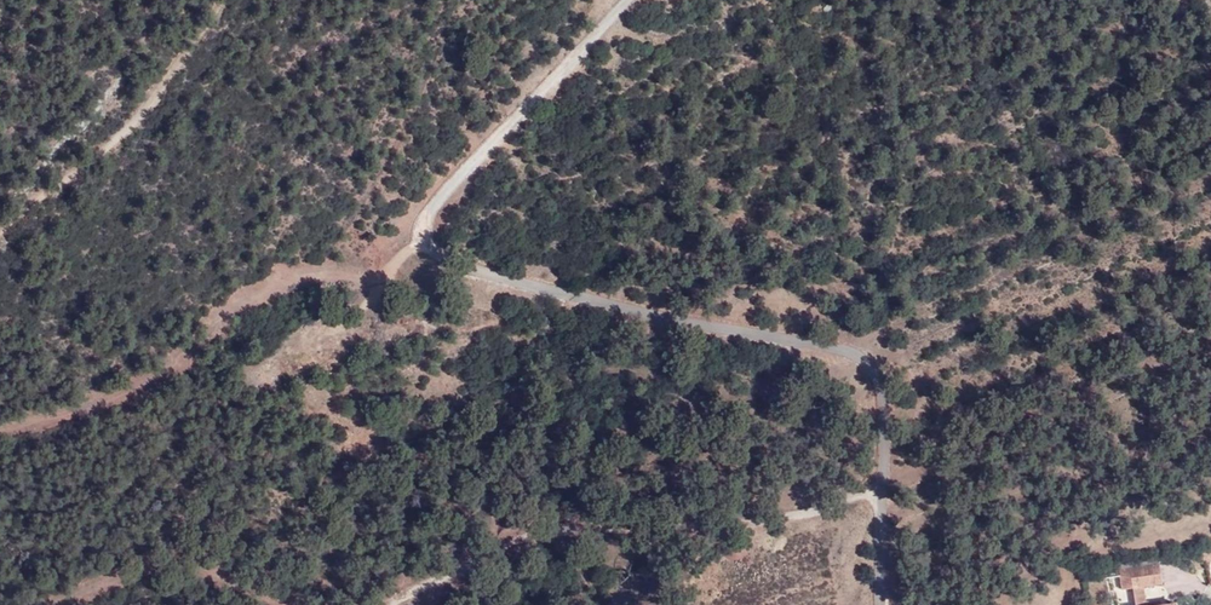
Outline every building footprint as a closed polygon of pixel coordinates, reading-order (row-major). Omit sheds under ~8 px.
[(1109,573),(1119,572),(1119,565),(1158,560),(1178,556),(1177,552),(1108,561),(1109,573)] [(1119,565),(1119,572),(1121,585),(1132,585),(1142,583),(1161,579),(1158,560),(1119,565)] [(1132,585),(1135,604),(1138,604),(1159,603),(1158,597),(1143,599),(1142,583),(1132,585)]
